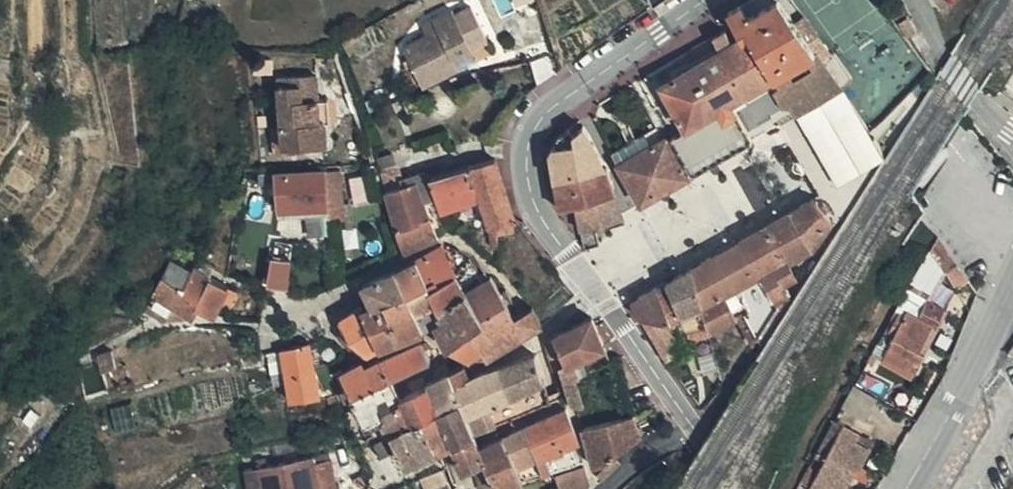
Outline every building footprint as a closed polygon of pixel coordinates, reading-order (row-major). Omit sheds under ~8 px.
[(772,0),(746,0),(727,12),(741,36),(733,40),(717,49),(710,36),(690,47),(698,60),(694,63),(687,49),(650,70),(658,84),(684,127),(775,75),(776,74),(742,18),(772,0)] [(779,0),(772,0),(742,18),(776,74),(815,52),(814,50),(807,41),(795,23),(793,20),(779,0)] [(468,49),(481,43),(468,8),(453,15),(451,10),(430,19),(435,30),(424,36),(399,48),(417,86),(453,69),(448,58),(468,49)] [(468,8),(481,43),(484,41),(469,8),(468,8)] [(802,14),(793,20),(795,23),(805,17),(802,14)] [(918,32),(910,16),(901,21),(909,36),(918,32)] [(805,17),(795,23),(807,41),(816,34),(805,17)] [(435,30),(430,19),(419,24),(424,36),(435,30)] [(733,40),(726,27),(710,36),(717,49),(733,40)] [(815,52),(840,88),(850,80),(823,43),(814,50),(815,52)] [(455,69),(458,69),(474,62),(468,49),(448,58),(453,69),(455,69)] [(796,115),(841,89),(840,88),(815,52),(776,74),(775,75),(781,86),(790,104),(796,115)] [(454,71),(453,69),(417,86),(418,87),(454,71)] [(308,121),(299,73),(272,76),(278,145),(297,142),(295,121),(308,121)] [(310,73),(299,73),(308,121),(314,120),(312,97),(310,73)] [(667,137),(684,127),(658,84),(642,93),(659,123),(666,135),(667,137)] [(785,107),(790,104),(781,86),(775,90),(785,107)] [(314,120),(319,120),(323,120),(322,97),(312,97),(314,120)] [(738,143),(723,117),(689,137),(705,162),(738,143)] [(308,121),(312,141),(320,141),(319,120),(314,120),(308,121)] [(596,149),(587,131),(574,120),(553,138),(547,153),(556,207),(573,202),(591,196),(611,190),(602,164),(571,172),(570,166),(600,159),(596,149)] [(297,142),(312,141),(308,121),(295,121),(297,142)] [(662,138),(666,135),(659,123),(650,128),(657,141),(662,138)] [(638,203),(684,177),(662,138),(657,141),(650,128),(609,150),(618,169),(638,203)] [(396,183),(394,177),(385,151),(369,156),(380,189),(396,183)] [(509,219),(513,218),(490,155),(461,163),(468,184),(470,183),(475,197),(484,223),(485,223),(492,222),(492,224),(509,219)] [(602,164),(600,159),(570,166),(571,172),(602,164)] [(428,187),(436,208),(475,197),(470,183),(468,184),(461,163),(439,170),(424,174),(428,187)] [(322,206),(337,204),(335,168),(320,170),(322,206)] [(399,250),(431,236),(416,191),(423,188),(428,187),(424,174),(422,171),(421,168),(394,177),(396,183),(380,189),(390,226),(399,250)] [(271,208),(322,206),(320,170),(270,172),(271,208)] [(622,223),(611,190),(591,196),(599,229),(604,228),(622,223)] [(591,196),(573,202),(582,247),(596,244),(593,231),(595,230),(599,229),(591,196)] [(781,284),(794,277),(786,263),(811,249),(817,240),(831,221),(815,199),(746,238),(690,269),(706,328),(707,332),(734,316),(742,312),(754,341),(763,347),(789,309),(785,305),(782,300),(787,296),(781,284)] [(322,206),(322,221),(337,220),(337,204),(322,206)] [(509,219),(492,224),(495,233),(512,229),(509,219)] [(842,226),(831,221),(817,240),(828,248),(842,226)] [(487,243),(493,242),(492,224),(492,222),(485,223),(487,243)] [(937,242),(930,254),(926,262),(920,276),(932,282),(936,276),(940,272),(943,275),(955,267),(937,242)] [(421,282),(450,266),(437,247),(436,246),(409,260),(421,282)] [(455,263),(469,254),(453,247),(451,250),(451,251),(447,252),(455,263)] [(461,288),(484,275),(469,254),(455,263),(459,270),(454,273),(450,266),(421,282),(422,284),(426,293),(438,287),(446,298),(462,290),(461,288)] [(189,259),(184,268),(186,269),(187,265),(203,269),(205,267),(205,265),(190,257),(189,259)] [(264,257),(260,284),(279,286),(283,260),(271,258),(264,257)] [(142,310),(160,319),(165,318),(170,308),(184,317),(188,310),(193,296),(178,286),(186,269),(184,268),(166,260),(164,263),(142,310)] [(399,294),(422,284),(421,282),(409,260),(389,271),(398,291),(399,294)] [(187,265),(186,269),(200,275),(203,269),(187,265)] [(964,281),(955,267),(943,275),(953,288),(964,281)] [(200,275),(186,269),(178,286),(193,296),(188,310),(206,316),(211,306),(216,297),(221,299),(224,300),(229,288),(200,275)] [(706,328),(690,269),(665,283),(680,319),(683,326),(684,330),(706,328)] [(377,301),(398,291),(389,271),(357,284),(357,286),(363,298),(365,305),(377,301)] [(501,301),(494,289),(486,276),(486,275),(484,275),(461,288),(462,290),(478,320),(441,345),(467,358),(481,357),(538,324),(530,309),(528,305),(526,306),(517,311),(509,314),(501,301)] [(932,282),(920,276),(912,290),(919,293),(926,296),(932,282)] [(680,319),(665,283),(656,288),(669,324),(680,319)] [(439,316),(426,293),(422,284),(399,294),(414,327),(416,326),(428,321),(439,316)] [(507,297),(499,285),(494,289),(501,301),(507,297)] [(555,285),(530,309),(538,324),(566,296),(555,285)] [(478,320),(462,290),(446,298),(438,287),(426,293),(439,316),(428,321),(432,329),(440,344),(441,345),(478,320)] [(630,302),(640,318),(669,324),(656,288),(630,302)] [(919,293),(912,290),(909,295),(916,299),(919,293)] [(414,327),(399,294),(398,291),(377,301),(392,336),(414,327)] [(372,346),(392,336),(377,301),(365,305),(360,307),(355,308),(372,346)] [(916,302),(907,319),(918,325),(926,307),(916,302)] [(359,352),(372,346),(355,308),(354,306),(333,320),(339,330),(342,335),(350,343),(359,352)] [(891,350),(882,345),(875,358),(916,379),(926,359),(919,356),(924,346),(932,333),(936,334),(944,315),(926,307),(918,325),(907,319),(904,323),(898,320),(890,334),(897,338),(891,350)] [(170,308),(165,318),(184,317),(170,308)] [(748,349),(754,341),(742,312),(734,316),(748,349)] [(608,361),(608,360),(588,317),(587,317),(550,334),(563,364),(556,367),(565,394),(568,401),(572,403),(574,405),(582,406),(573,378),(608,361)] [(669,324),(640,318),(664,361),(682,349),(669,324)] [(707,332),(706,328),(684,330),(686,341),(709,338),(707,332)] [(339,330),(332,335),(335,338),(344,348),(350,343),(342,335),(339,330)] [(563,364),(550,334),(544,337),(542,339),(541,341),(541,342),(540,343),(541,345),(549,370),(556,367),(563,364)] [(375,356),(385,375),(422,359),(413,341),(412,339),(375,356)] [(274,348),(285,401),(312,398),(307,368),(303,341),(274,348)] [(919,356),(926,359),(931,362),(936,353),(924,346),(919,356)] [(87,356),(89,364),(92,374),(109,369),(103,351),(87,356)] [(492,424),(548,400),(546,393),(530,354),(488,368),(481,370),(476,372),(483,394),(492,424)] [(341,386),(345,393),(385,375),(375,356),(360,363),(357,365),(362,375),(341,386)] [(429,452),(447,444),(433,412),(424,391),(423,392),(418,381),(430,376),(426,369),(424,364),(422,359),(385,375),(399,402),(406,399),(414,419),(429,452)] [(329,379),(339,397),(345,393),(341,386),(362,375),(357,365),(354,360),(336,371),(334,369),(332,370),(335,376),(329,379)] [(863,379),(879,387),(887,373),(887,372),(887,371),(886,369),(885,368),(873,362),(863,379)] [(330,394),(333,400),(339,397),(329,379),(335,376),(332,370),(324,374),(319,363),(312,366),(307,368),(315,389),(323,389),(324,390),(325,391),(326,393),(327,395),(330,394)] [(430,376),(442,370),(439,363),(426,369),(430,376)] [(456,404),(483,394),(476,372),(462,377),(460,372),(456,365),(442,370),(456,404)] [(92,374),(99,395),(126,387),(119,366),(109,369),(92,374)] [(433,412),(456,404),(442,370),(430,376),(418,381),(423,392),(424,391),(433,412)] [(385,375),(345,393),(360,422),(378,455),(392,448),(384,430),(414,419),(406,399),(399,402),(385,375)] [(469,434),(492,424),(483,394),(456,404),(461,415),(469,434)] [(447,444),(469,434),(461,415),(456,404),(433,412),(447,444)] [(559,469),(568,466),(567,460),(570,459),(567,447),(566,445),(574,443),(577,442),(563,409),(543,418),(559,469)] [(631,438),(626,417),(580,428),(584,438),(591,465),(602,465),(631,438)] [(548,473),(553,471),(559,469),(543,418),(526,425),(521,427),(540,475),(548,473)] [(407,463),(429,452),(414,419),(384,430),(392,448),(395,454),(393,455),(398,467),(407,463)] [(521,427),(500,437),(506,448),(507,448),(519,481),(532,477),(540,475),(521,427)] [(816,462),(826,467),(813,488),(850,488),(860,472),(863,473),(876,449),(836,427),(816,462)] [(475,449),(469,434),(447,444),(450,451),(454,459),(475,449)] [(492,488),(519,481),(507,448),(506,448),(500,437),(486,444),(475,449),(480,462),(483,467),(490,485),(492,488)] [(450,451),(447,444),(429,452),(431,459),(435,458),(450,451)] [(480,462),(475,449),(454,459),(459,471),(480,462)] [(435,458),(439,466),(454,459),(450,451),(435,458)] [(304,465),(327,460),(325,452),(302,457),(304,465)] [(327,460),(304,465),(302,457),(257,466),(262,488),(332,488),(327,460)] [(257,466),(237,471),(240,488),(262,488),(257,466)] [(483,467),(472,471),(479,488),(480,488),(490,485),(483,467)] [(582,468),(554,476),(552,476),(555,488),(553,488),(583,488),(585,486),(582,468)] [(417,488),(444,488),(435,473),(413,481),(417,488)]
